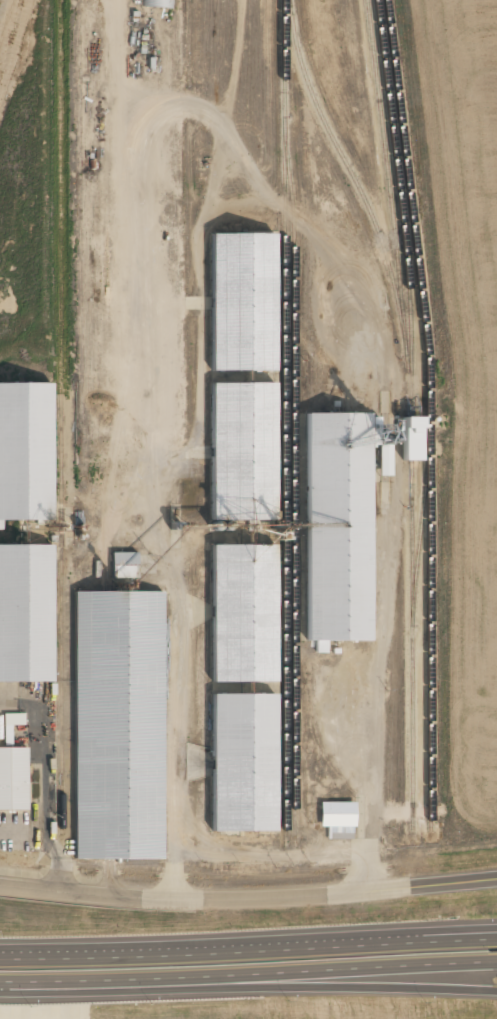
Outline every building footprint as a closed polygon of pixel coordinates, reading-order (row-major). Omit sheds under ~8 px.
[(145,8),(175,9),(176,0),(145,0),(145,8)] [(275,372),(274,234),(211,235),(212,372),(275,372)] [(3,530),(3,520),(51,521),(52,384),(0,384),(0,530),(3,530)] [(212,384),(211,522),(275,522),(275,384),(212,384)] [(422,461),(423,419),(404,419),(404,461),(422,461)] [(0,546),(0,683),(52,683),(51,546),(0,546)] [(137,553),(112,553),(112,579),(137,578),(137,553)] [(316,654),(327,653),(327,642),(316,642),(316,654)] [(212,695),(213,832),(276,832),(275,695),(212,695)] [(25,714),(4,714),(5,737),(12,737),(12,726),(25,725),(25,714)] [(77,861),(164,859),(163,831),(158,829),(149,829),(147,828),(144,832),(131,824),(131,820),(129,822),(119,823),(118,785),(107,779),(107,773),(102,773),(102,774),(101,748),(97,746),(97,733),(86,727),(86,718),(82,725),(82,720),(74,720),(77,861)] [(27,811),(27,748),(0,748),(0,811),(27,811)] [(355,803),(321,803),(320,827),(328,827),(328,840),(354,840),(355,803)]
